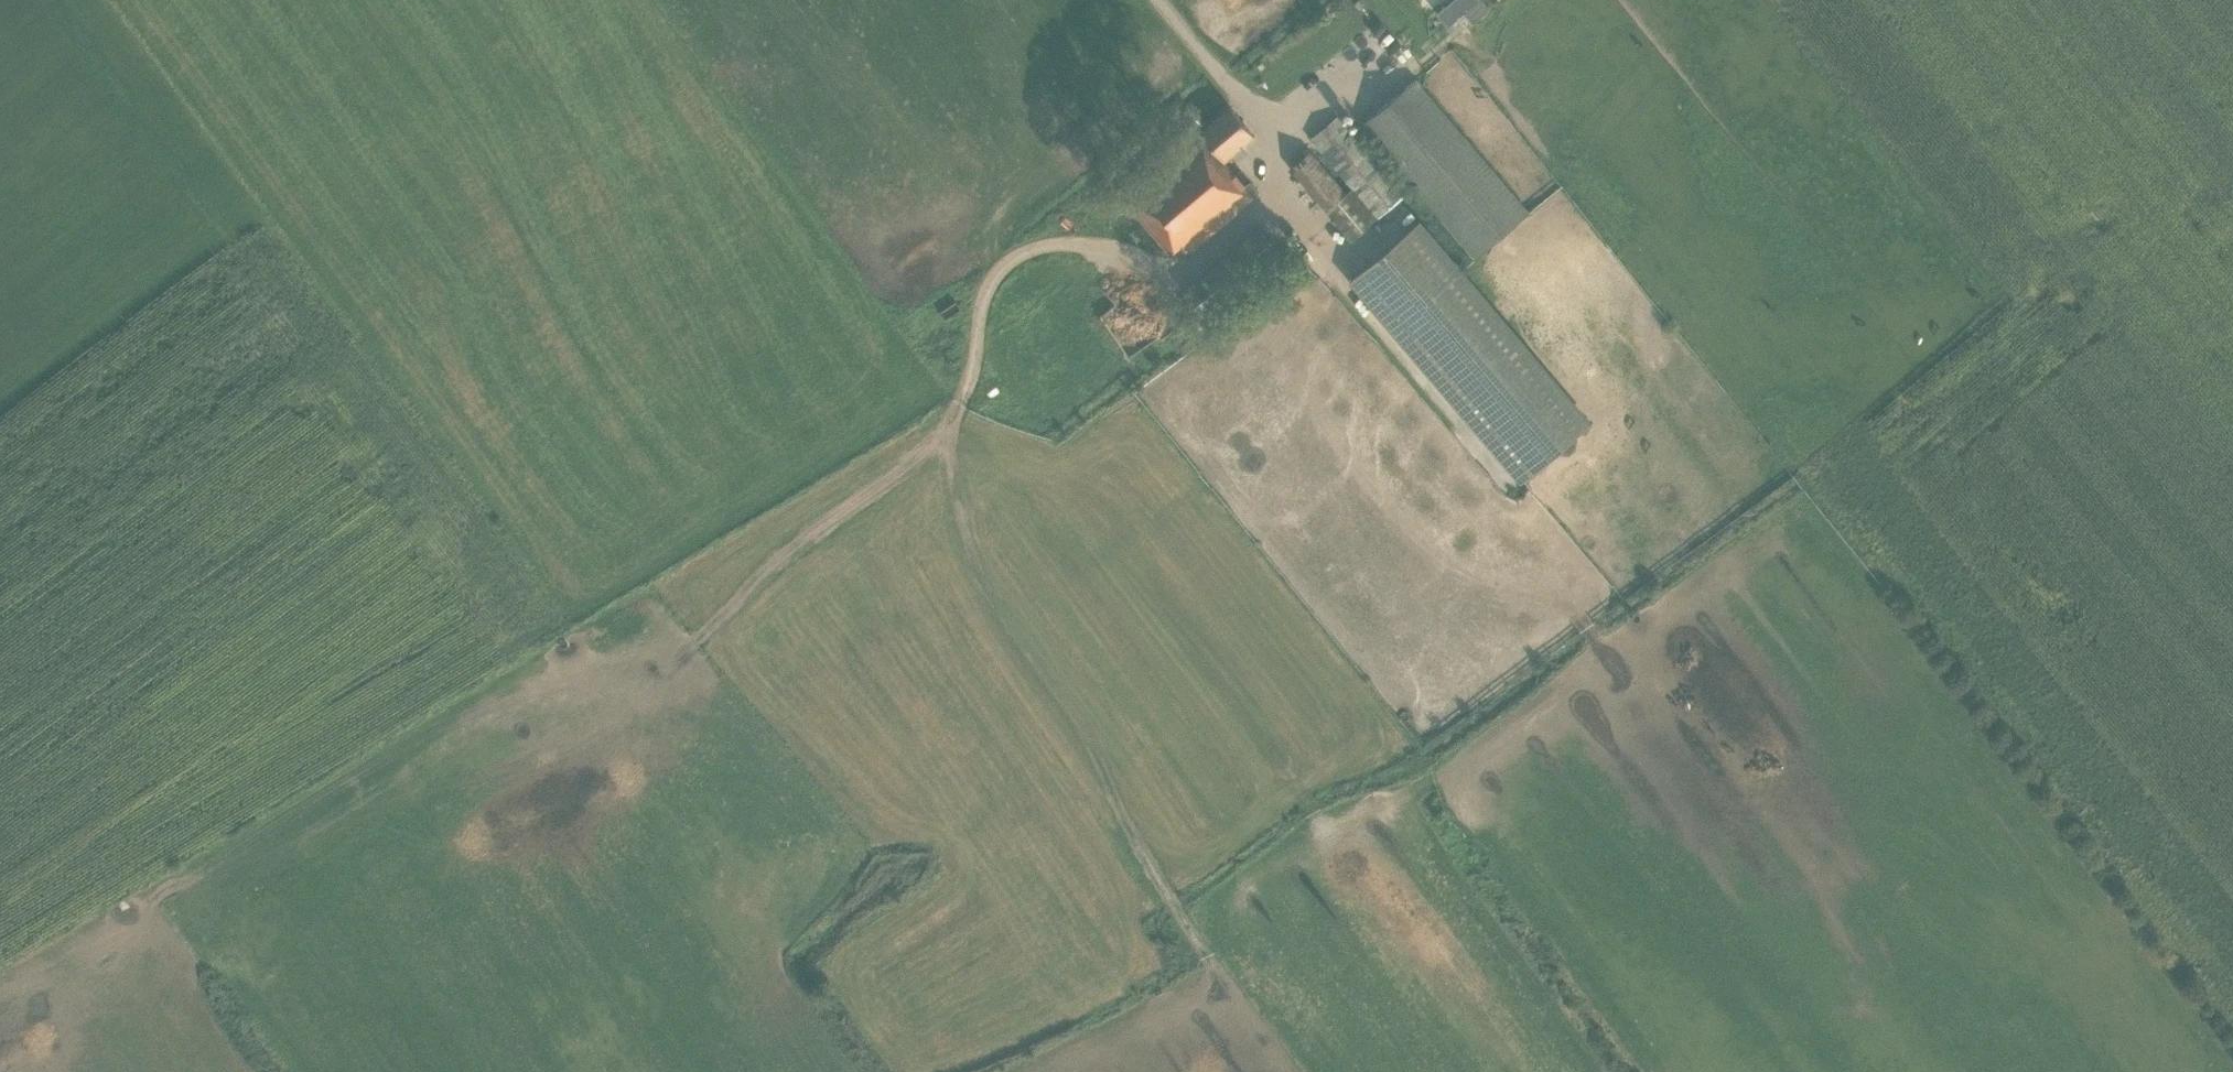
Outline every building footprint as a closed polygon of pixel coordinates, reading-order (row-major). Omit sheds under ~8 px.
[(1292,169),(1339,225),(1351,241),(1377,218),(1404,196),(1403,194),(1413,185),(1476,259),(1530,214),(1415,79),(1352,133),(1338,117),(1311,139),(1353,189),(1347,195),(1311,153),(1292,169)] [(1255,137),(1230,108),(1201,133),(1225,161),(1255,137)] [(1173,126),(1184,139),(1202,124),(1191,111),(1173,126)] [(1259,193),(1250,182),(1245,186),(1225,161),(1201,133),(1123,198),(1170,254),(1184,243),(1190,250),(1259,193)] [(1590,425),(1534,359),(1419,223),(1352,280),(1467,416),(1523,482),(1590,425)]
